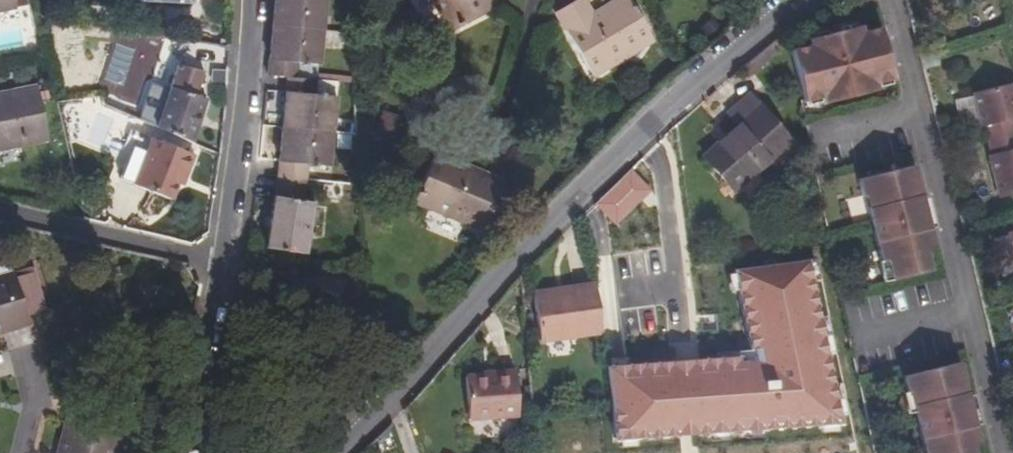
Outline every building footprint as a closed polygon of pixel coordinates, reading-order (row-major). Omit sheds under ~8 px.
[(16,9),(15,0),(0,0),(0,12),(16,9)] [(273,25),(323,30),(327,0),(275,0),(273,25)] [(450,31),(494,6),(491,0),(434,0),(450,31)] [(629,56),(624,48),(650,32),(631,0),(617,0),(593,15),(584,0),(578,0),(556,13),(594,77),(629,56)] [(320,65),(323,30),(273,25),(268,76),(287,78),(298,79),(300,64),(320,65)] [(809,47),(790,51),(796,79),(797,85),(801,103),(819,99),(821,106),(874,95),(873,89),(891,85),(880,33),(862,36),(860,30),(807,41),(809,47)] [(650,32),(624,48),(629,56),(654,41),(650,32)] [(158,128),(192,143),(206,101),(195,97),(205,72),(179,67),(158,128)] [(298,79),(287,78),(282,127),(333,132),(337,98),(315,95),(317,81),(298,79)] [(1012,119),(1012,84),(973,94),(981,126),(985,125),(989,140),(1012,134),(1012,122),(1012,119)] [(10,99),(0,101),(0,151),(48,141),(38,87),(9,93),(10,99)] [(10,99),(9,93),(0,95),(0,101),(10,99)] [(751,96),(734,110),(743,121),(705,155),(735,191),(790,143),(751,96)] [(333,132),(282,127),(278,177),(307,180),(308,165),(330,167),(333,132)] [(136,133),(118,181),(132,186),(170,200),(176,182),(180,171),(186,173),(193,154),(150,139),(136,133)] [(989,140),(993,155),(988,156),(999,197),(1012,194),(1012,134),(989,140)] [(643,185),(661,168),(657,144),(629,172),(643,185)] [(435,154),(414,202),(483,231),(484,228),(497,233),(510,200),(498,195),(501,186),(502,181),(470,167),(469,169),(435,154)] [(917,169),(861,182),(865,199),(867,198),(883,264),(889,263),(894,283),(932,274),(927,254),(937,251),(932,230),(928,231),(923,210),(927,209),(917,169)] [(186,173),(180,171),(176,182),(182,184),(186,173)] [(307,180),(278,177),(277,196),(275,198),(265,247),(306,255),(314,204),(305,202),(307,180)] [(498,195),(510,200),(513,192),(501,186),(498,195)] [(889,263),(883,264),(888,284),(894,283),(889,263)] [(0,278),(0,332),(4,331),(5,333),(29,326),(27,316),(47,311),(36,273),(17,278),(15,274),(0,278)] [(603,333),(596,284),(534,293),(541,341),(603,333)] [(799,291),(753,302),(758,330),(764,329),(768,350),(746,354),(752,384),(774,380),(814,371),(799,291)] [(904,380),(908,396),(911,395),(925,452),(972,452),(972,451),(981,448),(976,427),(972,428),(967,407),(971,406),(961,366),(904,380)] [(467,377),(470,420),(519,416),(516,373),(467,377)] [(61,452),(115,452),(120,431),(70,419),(61,452)]
